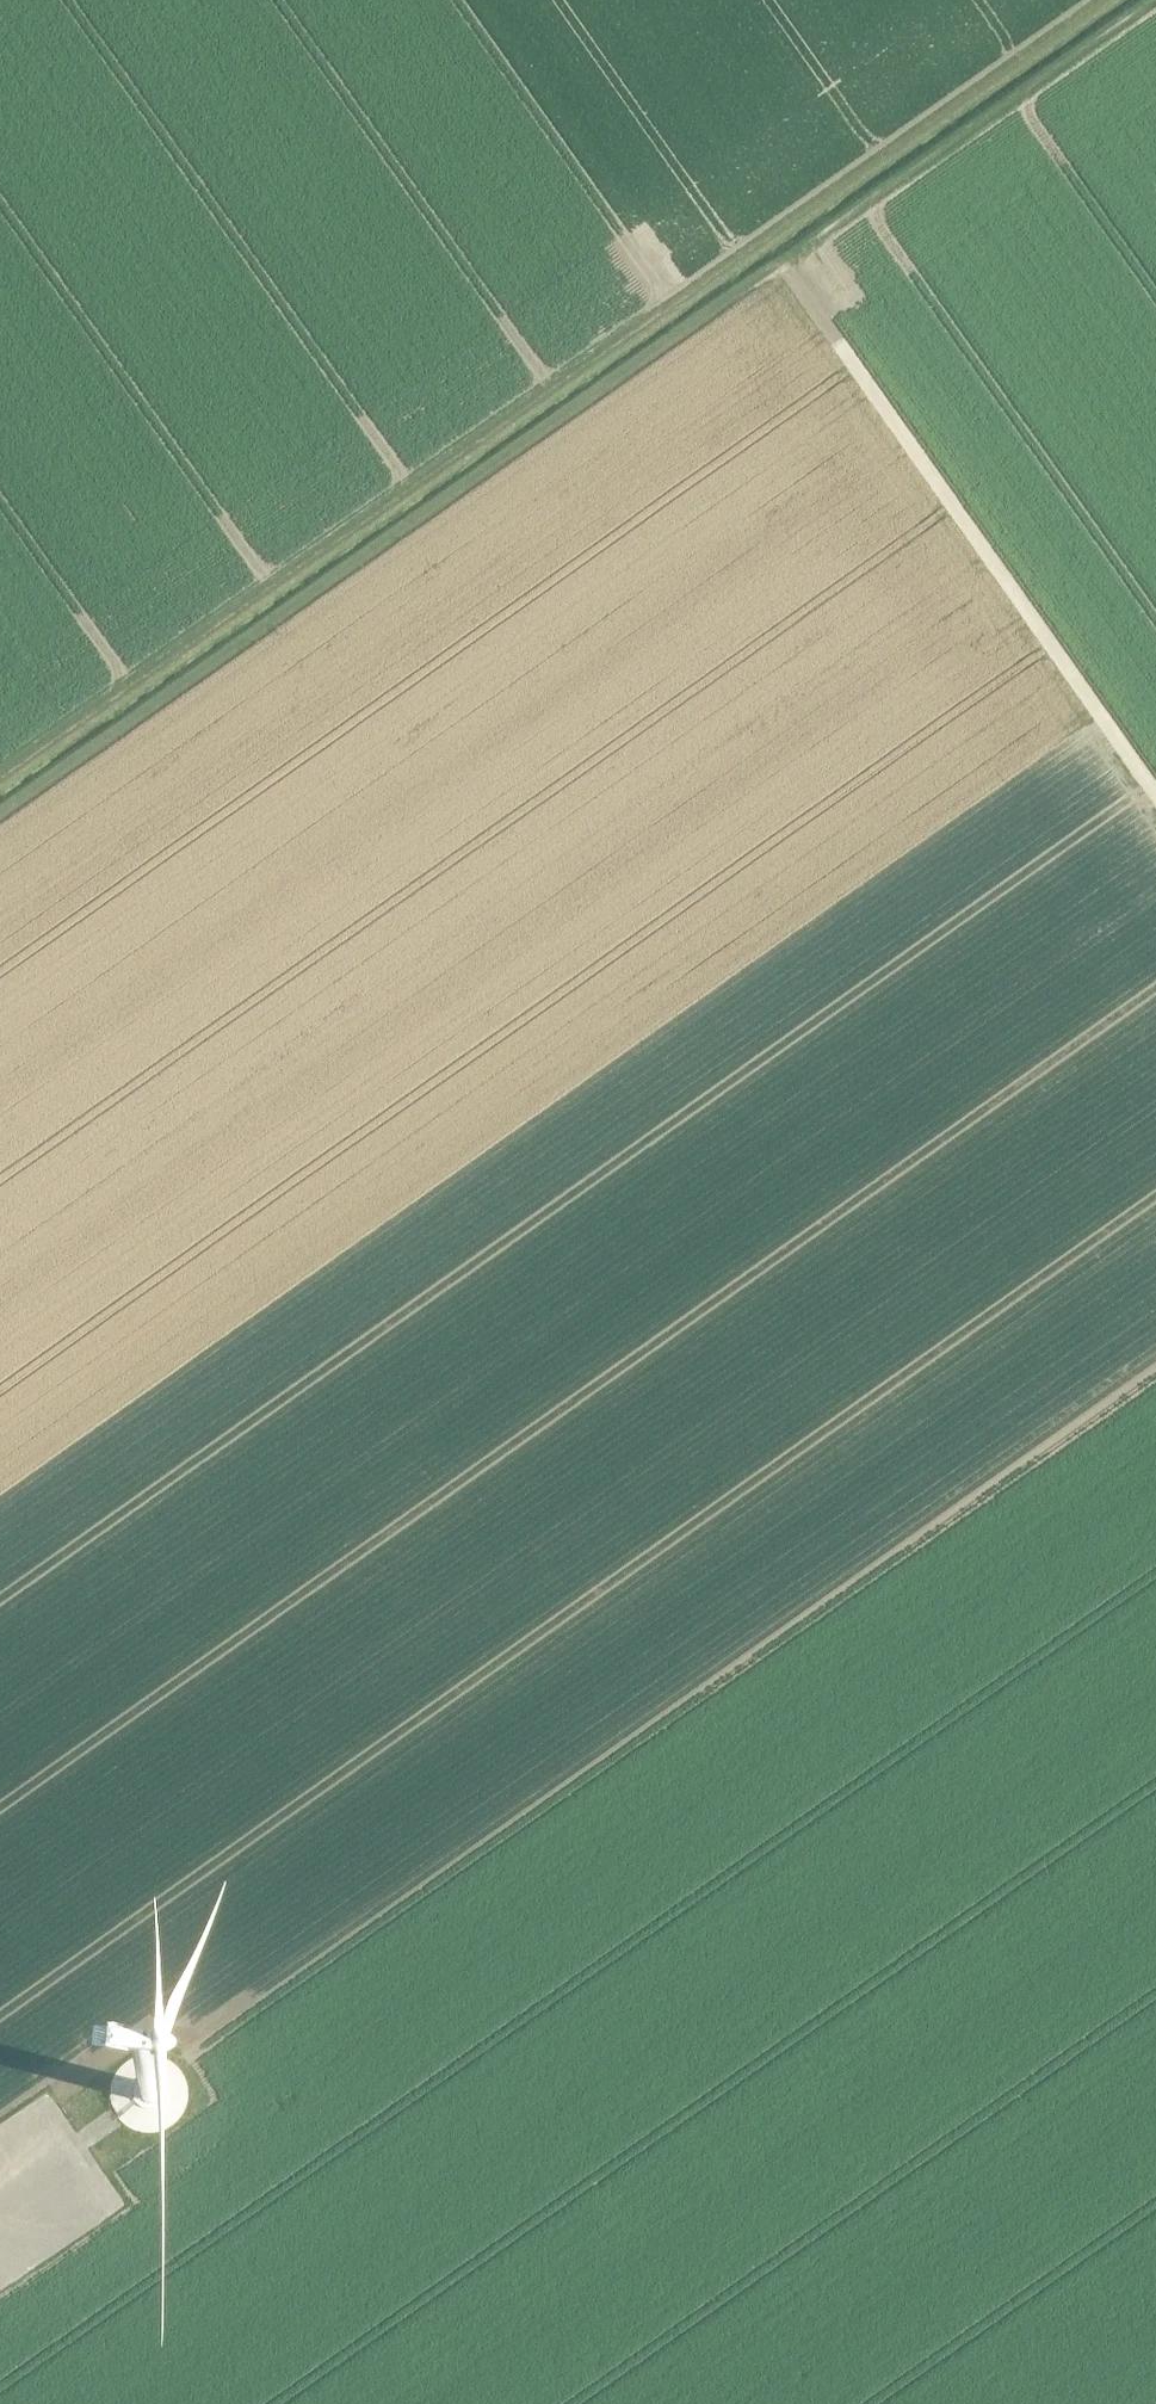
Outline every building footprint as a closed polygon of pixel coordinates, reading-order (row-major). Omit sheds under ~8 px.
[(137,2090),(137,2092),(137,2094),(138,2096),(139,2098),(140,2100),(141,2101),(143,2102),(145,2103),(147,2103),(149,2103),(151,2103),(153,2102),(154,2101),(156,2100),(157,2098),(158,2097),(159,2095),(159,2093),(159,2091),(158,2089),(157,2087),(156,2085),(155,2084),(153,2083),(151,2082),(149,2082),(147,2082),(145,2082),(143,2083),(142,2084),(140,2085),(139,2087),(138,2088),(137,2090)]
